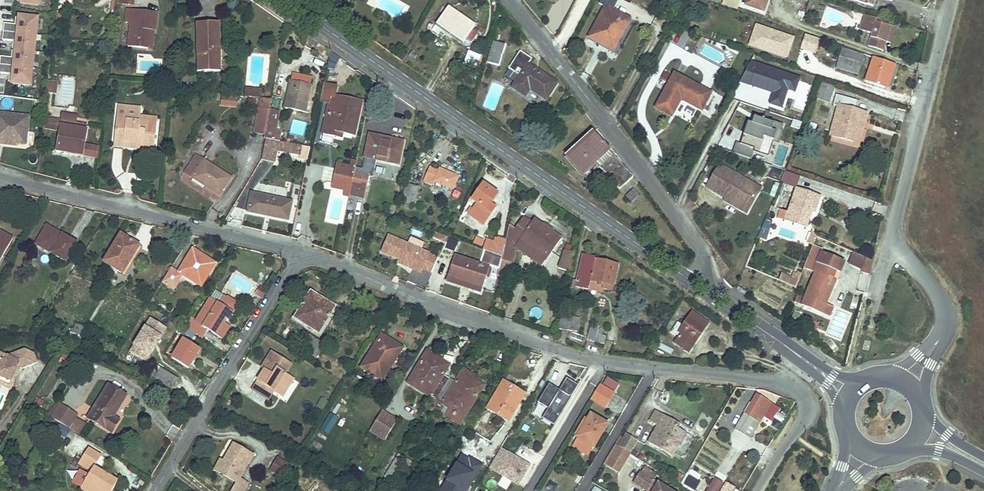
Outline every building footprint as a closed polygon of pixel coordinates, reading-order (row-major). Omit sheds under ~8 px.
[(589,38),(600,44),(602,41),(616,49),(631,21),(615,12),(621,0),(602,0),(600,5),(606,8),(589,38)] [(744,6),(762,11),(766,0),(746,0),(744,6)] [(157,31),(159,13),(128,9),(126,23),(133,24),(130,47),(148,50),(150,30),(155,31),(157,31)] [(443,11),(434,27),(462,45),(464,43),(470,47),(476,37),(470,32),(472,30),(443,11)] [(892,22),(866,14),(861,29),(873,33),(868,46),(883,51),(892,22)] [(41,22),(21,20),(21,21),(20,28),(17,28),(6,26),(5,35),(39,39),(41,22)] [(214,62),(221,62),(221,27),(198,27),(198,76),(215,76),(214,62)] [(39,39),(5,35),(4,43),(15,44),(18,44),(17,52),(17,53),(37,55),(39,39)] [(751,44),(763,47),(765,39),(753,37),(751,44)] [(492,42),(487,63),(499,66),(504,46),(492,42)] [(846,55),(845,58),(860,62),(862,55),(845,50),(843,54),(846,55)] [(37,55),(17,53),(16,61),(2,60),(1,68),(35,72),(37,55)] [(521,54),(510,70),(509,72),(520,78),(512,89),(528,100),(532,93),(547,103),(559,85),(529,65),(532,61),(521,54)] [(893,63),(872,56),(864,84),(881,90),(885,74),(889,76),(893,63)] [(860,62),(845,58),(841,68),(857,73),(860,62)] [(789,92),(794,79),(752,64),(741,84),(764,92),(764,89),(768,91),(767,93),(774,96),(771,106),(783,110),(789,92)] [(35,72),(1,68),(0,76),(11,77),(14,78),(13,85),(13,86),(33,88),(35,72)] [(675,75),(656,109),(674,118),(683,103),(704,113),(714,96),(675,75)] [(796,94),(801,81),(794,79),(789,92),(796,94)] [(60,82),(47,80),(46,90),(59,92),(60,82)] [(829,103),(835,87),(823,83),(818,99),(829,103)] [(355,138),(362,104),(338,99),(335,98),(337,91),(325,89),(319,114),(327,116),(322,137),(341,140),(342,135),(355,138)] [(290,90),(284,113),(304,119),(309,95),(290,90)] [(245,91),(245,99),(257,100),(258,93),(245,91)] [(237,108),(238,95),(221,94),(220,107),(237,108)] [(832,135),(856,142),(865,112),(857,110),(859,101),(838,96),(836,104),(841,105),(832,135)] [(865,112),(856,142),(863,144),(872,114),(865,112)] [(133,155),(150,157),(153,132),(135,130),(137,116),(114,113),(110,146),(127,149),(128,146),(134,147),(133,155)] [(735,141),(732,152),(751,158),(753,151),(754,148),(758,149),(764,133),(778,138),(781,129),(783,124),(766,119),(766,121),(752,116),(750,123),(746,122),(739,143),(735,141)] [(13,148),(13,146),(24,147),(27,120),(0,117),(0,147),(13,148)] [(58,119),(43,117),(42,122),(56,125),(58,119)] [(279,120),(269,118),(264,146),(274,148),(279,120)] [(60,120),(58,119),(56,125),(56,128),(52,149),(54,149),(60,120)] [(793,119),(791,127),(801,129),(803,122),(793,119)] [(70,122),(60,120),(54,149),(63,151),(63,153),(67,154),(68,149),(79,151),(83,130),(84,125),(74,122),(73,128),(69,127),(70,122)] [(783,130),(781,129),(778,138),(764,133),(758,149),(754,148),(753,151),(768,155),(773,141),(779,143),(783,130)] [(591,134),(566,157),(583,177),(596,165),(619,192),(632,180),(591,134)] [(339,149),(341,140),(322,137),(321,145),(339,149)] [(371,139),(366,161),(399,168),(403,147),(371,139)] [(109,152),(133,155),(134,147),(128,146),(127,149),(110,146),(109,152)] [(264,146),(260,167),(274,170),(277,157),(291,160),(293,153),(274,148),(264,146)] [(203,166),(195,160),(182,179),(190,185),(203,166)] [(218,203),(231,185),(203,166),(190,185),(218,203)] [(761,191),(721,166),(707,188),(726,199),(739,207),(737,209),(746,215),(761,191)] [(784,171),(772,166),(768,177),(780,181),(784,171)] [(432,168),(426,187),(434,190),(435,187),(450,193),(451,190),(456,191),(461,178),(441,169),(440,170),(432,168)] [(345,195),(351,196),(352,194),(355,175),(356,173),(337,169),(334,187),(346,190),(345,195)] [(799,176),(787,172),(784,181),(796,185),(799,176)] [(355,175),(352,194),(364,196),(368,179),(355,175)] [(483,186),(473,201),(488,212),(484,217),(489,221),(497,210),(492,206),(497,198),(483,186)] [(410,199),(408,205),(418,207),(422,188),(415,187),(412,199),(410,199)] [(820,196),(821,195),(796,187),(788,210),(780,208),(777,216),(807,226),(812,210),(815,211),(816,208),(820,196)] [(248,199),(245,218),(286,227),(289,209),(248,199)] [(725,201),(737,209),(739,207),(726,199),(725,201)] [(535,222),(522,241),(539,253),(534,261),(543,267),(549,258),(561,240),(535,222)] [(53,237),(54,235),(41,227),(30,246),(63,264),(74,246),(60,238),(58,241),(53,237)] [(121,229),(103,258),(123,269),(141,241),(121,229)] [(431,242),(444,246),(447,238),(434,233),(431,242)] [(8,241),(0,236),(0,255),(8,241)] [(490,239),(489,242),(499,245),(502,237),(498,236),(496,241),(490,239)] [(474,237),(472,245),(481,247),(483,240),(474,237)] [(489,242),(487,250),(488,251),(505,257),(508,241),(509,239),(502,237),(499,245),(489,242)] [(461,242),(452,239),(449,248),(458,252),(461,242)] [(431,258),(389,240),(382,257),(400,264),(416,271),(414,274),(423,277),(431,258)] [(505,257),(516,260),(519,247),(514,242),(508,241),(505,257)] [(203,282),(205,280),(202,278),(207,270),(210,272),(218,260),(192,244),(179,267),(173,264),(164,278),(175,285),(184,271),(203,282)] [(797,297),(795,303),(829,316),(832,309),(833,306),(827,304),(835,283),(833,282),(836,275),(839,276),(843,265),(845,260),(822,251),(824,248),(814,244),(804,268),(814,272),(803,299),(797,297)] [(484,262),(502,268),(502,267),(505,257),(488,251),(484,262)] [(559,270),(571,271),(573,253),(562,252),(559,270)] [(872,260),(853,252),(849,264),(861,269),(861,272),(870,274),(872,260)] [(589,282),(613,287),(617,265),(593,260),(593,255),(582,253),(576,290),(588,292),(589,282)] [(460,257),(452,280),(485,291),(490,278),(493,271),(493,268),(460,257)] [(505,257),(502,267),(514,270),(516,260),(505,257)] [(416,271),(400,264),(399,267),(414,274),(416,271)] [(782,273),(779,280),(797,287),(802,274),(794,271),(792,277),(782,273)] [(485,291),(452,280),(450,285),(483,296),(485,291)] [(220,299),(210,294),(190,326),(207,336),(211,328),(219,333),(226,337),(234,324),(227,320),(229,317),(231,319),(241,303),(224,292),(222,296),(224,298),(222,301),(220,299)] [(326,305),(312,296),(295,322),(319,337),(320,338),(334,314),(324,308),(326,305)] [(336,311),(326,305),(324,308),(334,314),(336,311)] [(565,311),(561,328),(583,332),(585,319),(578,318),(579,311),(571,309),(571,312),(565,311)] [(681,335),(675,344),(688,353),(707,324),(692,314),(679,334),(681,335)] [(149,365),(169,328),(149,318),(129,354),(149,365)] [(813,323),(811,327),(814,328),(812,333),(816,335),(820,326),(813,323)] [(588,328),(586,340),(595,342),(597,330),(588,328)] [(383,331),(363,364),(384,377),(404,344),(383,331)] [(184,336),(174,353),(190,363),(200,345),(184,336)] [(15,382),(19,373),(17,370),(15,369),(16,364),(22,367),(23,367),(39,361),(35,352),(25,348),(9,354),(0,351),(0,376),(15,382)] [(432,400),(436,402),(449,381),(445,379),(448,373),(438,367),(441,362),(427,353),(407,387),(430,402),(432,400)] [(260,371),(265,375),(276,358),(271,355),(260,371)] [(285,377),(291,368),(276,358),(265,375),(250,394),(266,404),(272,395),(276,390),(284,396),(289,388),(293,383),(285,377)] [(156,361),(150,370),(174,385),(180,374),(156,361)] [(438,367),(448,373),(451,369),(441,362),(438,367)] [(436,402),(430,413),(439,419),(441,418),(445,410),(455,417),(451,423),(461,430),(485,390),(477,385),(479,381),(464,372),(456,386),(449,381),(436,402)] [(12,389),(15,382),(0,376),(0,384),(12,389)] [(566,379),(560,390),(548,384),(532,414),(555,426),(577,384),(566,379)] [(128,393),(106,380),(88,410),(93,413),(91,416),(114,430),(121,417),(116,414),(128,393)] [(517,403),(521,396),(503,385),(485,414),(508,428),(522,406),(517,403)] [(276,390),(272,395),(281,401),(284,396),(276,390)] [(614,400),(600,391),(591,404),(605,413),(614,400)] [(744,418),(756,397),(750,393),(738,414),(744,418)] [(526,399),(521,396),(517,403),(522,406),(526,399)] [(733,436),(745,444),(768,404),(756,397),(744,418),(733,436)] [(58,401),(50,414),(77,431),(80,426),(68,419),(74,410),(58,401)] [(368,432),(383,442),(397,420),(381,410),(368,432)] [(445,410),(441,418),(451,423),(455,417),(445,410)] [(647,445),(671,460),(685,437),(671,428),(674,423),(657,413),(651,424),(658,428),(647,445)] [(327,436),(339,419),(330,414),(319,430),(327,436)] [(777,427),(783,417),(777,414),(771,423),(777,427)] [(589,420),(576,442),(592,452),(605,429),(589,420)] [(629,453),(637,441),(627,434),(619,446),(629,453)] [(486,449),(498,455),(506,442),(493,438),(486,449)] [(234,490),(241,490),(248,480),(240,475),(254,453),(234,441),(223,458),(221,457),(216,466),(238,479),(232,490),(234,490)] [(592,452),(576,442),(571,450),(587,460),(592,452)] [(619,473),(630,454),(629,453),(619,446),(616,444),(604,464),(619,473)] [(93,470),(95,467),(102,455),(87,447),(78,462),(87,467),(93,470)] [(274,452),(265,466),(279,474),(287,461),(274,452)] [(407,462),(399,473),(406,477),(414,466),(407,462)] [(85,490),(114,490),(120,481),(103,471),(95,467),(93,470),(86,481),(82,489),(85,490)] [(660,475),(647,467),(643,473),(656,482),(660,475)] [(703,476),(689,469),(680,486),(691,490),(695,490),(703,476)] [(645,490),(650,490),(656,482),(643,473),(636,485),(645,490)] [(544,490),(546,490),(555,490),(558,486),(549,481),(544,490)]
